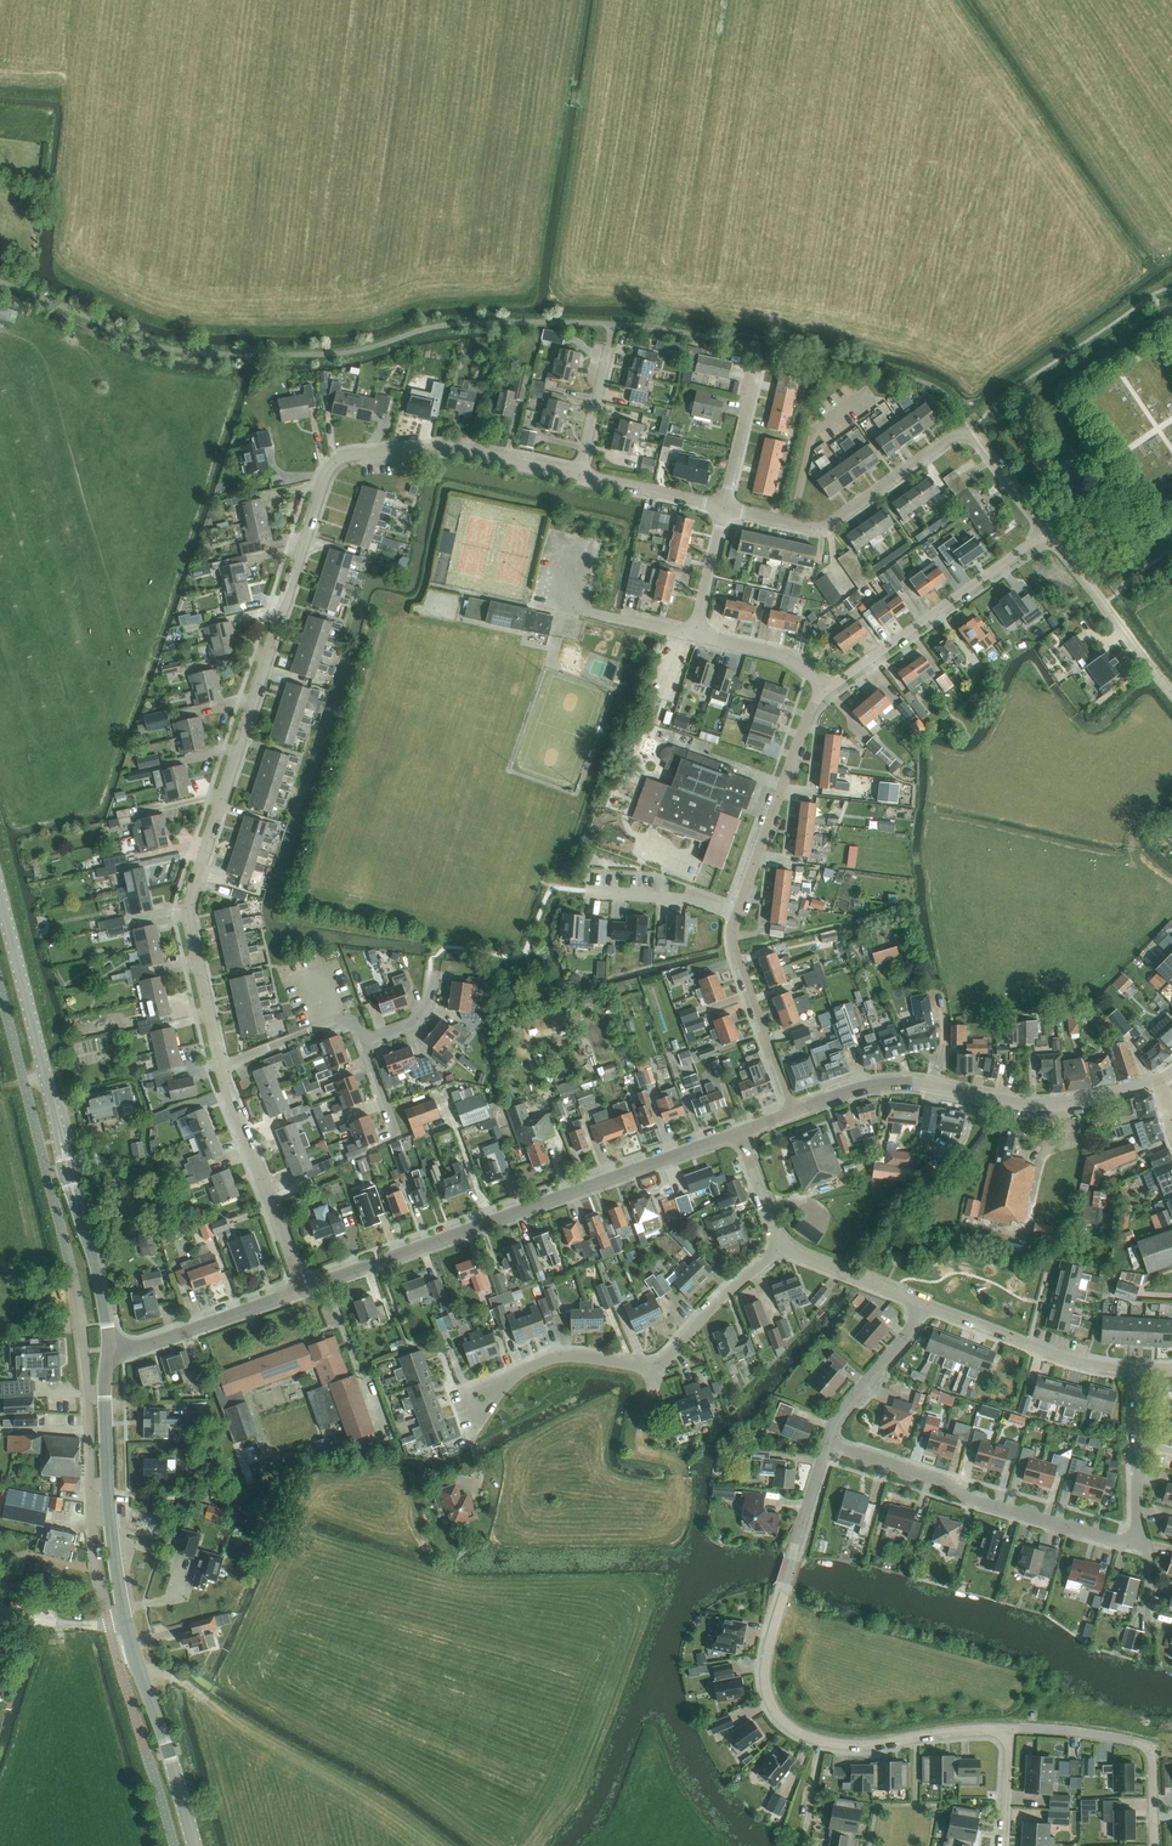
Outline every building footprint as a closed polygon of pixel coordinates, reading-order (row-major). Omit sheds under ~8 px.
[(18,313),(0,307),(0,318),(14,323),(18,313)] [(549,340),(563,343),(565,335),(551,332),(549,340)] [(683,355),(685,347),(664,342),(662,351),(676,354),(676,353),(683,355)] [(699,356),(701,349),(688,347),(686,354),(698,357),(699,356)] [(554,364),(578,369),(581,354),(560,349),(558,360),(555,359),(554,364)] [(628,373),(652,379),(654,368),(660,370),(662,361),(656,360),(658,354),(638,350),(636,359),(635,358),(632,368),(629,368),(628,373)] [(698,357),(695,372),(728,379),(731,363),(699,356),(698,357)] [(576,375),(578,369),(554,364),(551,374),(548,373),(547,378),(571,384),(573,374),(576,375)] [(523,401),(530,368),(519,365),(513,393),(499,390),(494,414),(512,418),(516,400),(523,401)] [(683,383),(692,384),(693,372),(684,372),(683,383)] [(651,383),(652,379),(628,373),(625,388),(632,390),(629,401),(646,405),(649,393),(646,392),(648,382),(651,383)] [(776,392),(796,396),(800,379),(780,374),(776,392)] [(810,388),(812,377),(806,376),(803,387),(810,388)] [(481,401),(485,384),(471,380),(470,382),(468,392),(452,388),(447,408),(460,411),(459,414),(470,417),(474,400),(481,401)] [(351,418),(356,396),(340,392),(342,383),(332,381),(328,401),(334,403),(332,414),(351,418)] [(531,388),(544,391),(545,384),(533,381),(531,388)] [(282,422),(310,417),(308,409),(315,407),(311,385),(304,386),(305,395),(278,400),(282,422)] [(542,398),(544,391),(531,388),(529,395),(542,398)] [(439,409),(443,392),(436,390),(434,397),(424,395),(424,394),(419,392),(419,396),(410,394),(406,413),(419,416),(419,418),(429,421),(432,407),(439,409)] [(898,390),(891,395),(897,403),(898,403),(903,400),(904,399),(899,392),(898,390)] [(718,421),(722,403),(710,400),(711,394),(697,391),(692,415),(718,421)] [(791,415),(796,396),(776,392),(772,410),(791,415)] [(374,400),(356,396),(351,418),(370,423),(372,412),(379,413),(383,396),(376,394),(374,400)] [(904,399),(903,400),(909,408),(914,405),(908,396),(904,399)] [(925,430),(937,421),(934,415),(941,410),(931,396),(923,402),(925,404),(912,413),(925,430)] [(542,414),(566,419),(570,404),(549,399),(546,410),(543,409),(542,414)] [(898,403),(904,412),(909,408),(903,400),(898,403)] [(664,416),(666,417),(667,410),(655,407),(653,414),(663,416),(664,416)] [(787,433),(791,415),(772,410),(767,429),(787,433)] [(900,422),(912,439),(925,430),(912,413),(908,416),(900,422)] [(565,425),(566,419),(542,414),(540,424),(537,423),(536,428),(560,434),(562,424),(565,425)] [(883,414),(878,417),(884,426),(889,423),(883,414)] [(663,416),(660,425),(667,426),(669,418),(668,417),(666,417),(664,416),(663,416)] [(880,429),(884,426),(878,417),(873,420),(880,429)] [(614,434),(638,440),(640,430),(643,431),(644,426),(620,420),(618,430),(615,429),(614,434)] [(888,431),(900,448),(912,439),(900,422),(893,427),(889,423),(884,426),(888,431)] [(681,428),(672,425),(670,431),(677,433),(680,433),(681,428)] [(533,448),(537,433),(534,432),(522,430),(518,445),(533,448)] [(247,474),(268,468),(264,448),(272,446),(268,431),(253,434),(254,438),(248,440),(249,445),(240,448),(247,474)] [(887,457),(900,448),(888,431),(875,440),(887,457)] [(637,445),(638,440),(614,434),(610,450),(631,454),(634,444),(637,445)] [(665,435),(663,447),(670,449),(670,446),(682,448),(684,439),(672,437),(666,435),(665,435)] [(851,450),(856,446),(850,437),(845,441),(851,450)] [(761,456),(781,460),(785,443),(765,438),(761,456)] [(846,453),(851,450),(845,441),(840,444),(846,453)] [(851,450),(867,472),(879,462),(867,445),(859,451),(856,446),(851,450)] [(663,447),(659,461),(666,463),(670,449),(663,447)] [(842,463),(854,480),(867,472),(851,450),(846,453),(849,458),(842,463)] [(825,455),(820,459),(826,468),(831,464),(825,455)] [(680,456),(676,475),(695,479),(694,482),(704,484),(706,483),(708,475),(707,473),(706,473),(709,462),(680,456)] [(777,479),(781,460),(761,456),(757,475),(777,479)] [(643,458),(642,465),(654,467),(655,460),(643,458)] [(723,460),(720,459),(717,461),(717,464),(718,467),(722,468),(724,466),(725,463),(723,460)] [(821,471),(826,468),(820,459),(815,462),(821,471)] [(829,472),(842,489),(854,480),(842,463),(834,469),(831,464),(826,468),(829,472)] [(947,485),(959,476),(955,470),(943,479),(947,485)] [(829,498),(842,489),(829,472),(817,481),(829,498)] [(772,497),(777,479),(757,475),(753,492),(772,497)] [(951,491),(963,482),(959,476),(947,485),(951,491)] [(916,486),(927,501),(940,492),(929,477),(916,486)] [(955,497),(967,488),(963,482),(951,491),(955,497)] [(363,486),(359,500),(381,508),(382,506),(384,498),(394,501),(396,495),(386,492),(385,493),(363,486)] [(416,495),(418,488),(412,486),(410,493),(416,495)] [(920,506),(927,501),(916,486),(903,495),(914,510),(917,515),(924,511),(920,506)] [(967,488),(955,497),(985,539),(997,530),(967,488)] [(263,499),(251,502),(249,495),(231,499),(232,506),(240,504),(244,523),(267,518),(263,499)] [(902,519),(914,510),(903,495),(891,504),(902,519)] [(377,522),(377,520),(380,512),(390,515),(391,509),(382,506),(381,508),(359,500),(354,514),(377,522)] [(648,536),(650,528),(654,512),(643,509),(638,533),(648,536)] [(870,518),(881,534),(884,539),(890,534),(887,529),(894,524),(883,509),(870,518)] [(988,515),(994,522),(1000,517),(994,510),(988,515)] [(940,519),(943,524),(956,516),(952,511),(940,519)] [(659,523),(661,513),(654,512),(650,528),(657,530),(658,529),(674,532),(689,536),(693,521),(678,517),(676,526),(659,523)] [(373,535),(373,534),(376,526),(385,529),(387,523),(377,520),(377,522),(354,514),(350,528),(373,535)] [(1100,530),(1106,526),(1099,515),(1093,520),(1100,530)] [(239,544),(242,556),(263,551),(260,540),(271,537),(267,518),(244,523),(249,542),(239,544)] [(869,542),(881,534),(870,518),(858,527),(869,542)] [(931,533),(943,524),(940,519),(927,528),(931,533)] [(236,529),(238,536),(247,534),(244,526),(236,529)] [(856,551),(869,542),(858,527),(845,536),(856,551)] [(345,542),(368,550),(371,540),(381,543),(383,537),(373,534),(373,535),(350,528),(345,542)] [(918,542),(931,533),(927,528),(915,537),(918,542)] [(443,531),(439,551),(447,553),(451,533),(443,531)] [(753,555),(757,535),(742,531),(739,543),(732,542),(729,558),(736,559),(733,570),(739,571),(743,553),(753,555)] [(686,550),(689,536),(674,532),(672,541),(664,539),(663,545),(671,547),(686,550)] [(767,558),(772,538),(757,535),(753,555),(767,558)] [(653,536),(652,543),(663,545),(664,539),(653,536)] [(381,543),(380,544),(398,549),(400,542),(383,537),(381,543)] [(953,537),(937,548),(949,564),(949,563),(956,558),(963,567),(972,560),(984,552),(974,538),(961,548),(953,537)] [(782,562),(787,541),(772,538),(767,558),(782,562)] [(797,565),(802,545),(787,541),(782,562),(797,565)] [(932,559),(938,555),(928,541),(922,546),(932,559)] [(894,552),(897,557),(910,548),(906,543),(894,552)] [(671,547),(663,545),(662,551),(670,553),(668,561),(683,565),(686,550),(671,547)] [(796,572),(793,583),(799,585),(803,566),(813,568),(817,548),(802,545),(797,565),(796,572)] [(349,570),(349,569),(352,561),(361,564),(363,558),(353,555),(353,556),(330,549),(326,563),(349,570)] [(846,571),(858,563),(850,551),(838,559),(846,571)] [(885,565),(897,557),(894,552),(882,560),(885,565)] [(220,569),(224,587),(247,582),(242,563),(231,566),(229,559),(212,563),(213,570),(220,569)] [(396,572),(398,564),(387,560),(384,568),(396,572)] [(872,574),(885,565),(882,560),(869,569),(872,574)] [(921,571),(933,588),(946,579),(938,568),(933,562),(921,571)] [(359,572),(349,569),(349,570),(326,563),(321,577),(344,584),(345,583),(347,575),(357,578),(359,572)] [(850,577),(862,569),(858,563),(846,571),(850,577)] [(900,583),(906,578),(897,564),(890,569),(900,583)] [(209,565),(190,570),(192,578),(211,573),(209,565)] [(766,566),(763,577),(769,578),(772,567),(766,566)] [(649,584),(672,589),(676,574),(661,571),(652,569),(651,578),(649,584)] [(854,583),(866,575),(862,569),(850,577),(854,583)] [(889,569),(882,574),(896,592),(902,588),(889,569)] [(631,571),(629,577),(637,579),(639,573),(631,571)] [(793,583),(796,572),(790,571),(788,582),(793,583)] [(921,597),(933,588),(921,571),(908,580),(913,586),(921,597)] [(359,572),(357,578),(364,580),(366,574),(359,572)] [(888,595),(882,599),(894,616),(907,607),(896,592),(882,574),(878,577),(884,585),(882,586),(888,595)] [(818,588),(829,580),(825,575),(814,582),(818,588)] [(866,575),(854,583),(859,589),(871,581),(866,575)] [(354,586),(345,583),(344,584),(321,577),(317,591),(340,598),(340,597),(343,589),(352,592),(354,586)] [(672,589),(649,584),(644,582),(644,581),(629,578),(626,594),(641,598),(642,589),(656,592),(654,600),(669,604),(672,589)] [(822,594),(833,586),(829,580),(818,588),(822,594)] [(223,607),(225,614),(241,610),(239,604),(251,601),(247,582),(224,587),(228,606),(223,607)] [(790,596),(792,583),(787,582),(785,590),(784,593),(784,594),(790,596)] [(744,593),(746,586),(737,584),(735,591),(744,593)] [(742,604),(738,620),(753,623),(756,608),(748,606),(752,588),(746,586),(744,593),(741,604),(742,604)] [(826,599),(837,592),(833,586),(822,594),(826,599)] [(765,603),(768,591),(760,590),(757,602),(765,603)] [(350,600),(340,597),(340,598),(317,591),(312,605),(335,613),(338,603),(348,606),(350,600)] [(765,603),(764,607),(771,608),(775,593),(774,593),(768,591),(765,603)] [(1033,621),(1042,614),(1031,599),(1023,604),(1013,591),(1000,601),(999,600),(999,601),(1001,603),(993,609),(993,608),(992,608),(1007,628),(1006,626),(1013,621),(1015,622),(1015,621),(1027,612),(1033,621)] [(837,592),(826,599),(830,605),(841,598),(837,592)] [(782,629),(790,596),(783,595),(779,613),(771,611),(767,626),(782,629)] [(790,596),(782,629),(797,633),(801,617),(793,616),(795,605),(797,605),(799,598),(790,596)] [(524,631),(529,611),(491,602),(469,598),(468,602),(465,601),(463,610),(466,611),(465,614),(461,613),(460,616),(465,617),(464,618),(524,631)] [(850,598),(844,602),(850,610),(856,606),(850,598)] [(894,616),(882,599),(875,604),(872,599),(866,604),(881,625),(894,616)] [(742,604),(741,604),(727,601),(723,616),(738,620),(742,604)] [(529,611),(524,631),(531,632),(548,635),(553,617),(535,613),(536,612),(529,611)] [(813,613),(807,617),(811,623),(817,619),(813,613)] [(189,616),(179,618),(181,625),(202,621),(200,616),(190,618),(189,616)] [(327,637),(328,636),(330,628),(340,631),(342,625),(332,622),(331,623),(309,616),(304,630),(327,637)] [(1052,616),(1047,619),(1053,627),(1058,624),(1052,616)] [(983,624),(978,617),(973,621),(972,620),(959,630),(971,647),(979,641),(985,649),(995,642),(989,633),(984,637),(978,628),(983,624)] [(821,618),(818,620),(826,631),(828,629),(821,618)] [(845,630),(855,644),(868,635),(857,621),(850,626),(845,618),(839,622),(845,630)] [(819,635),(826,631),(818,620),(811,625),(819,635)] [(210,643),(234,637),(231,622),(204,628),(205,634),(208,634),(210,643)] [(185,633),(199,630),(198,623),(183,626),(185,633)] [(323,651),(323,650),(326,642),(336,645),(337,639),(328,636),(327,637),(304,630),(300,644),(323,651)] [(843,653),(855,644),(845,630),(838,635),(837,632),(831,636),(843,653)] [(1091,662),(1085,655),(1092,650),(1086,641),(1082,643),(1076,635),(1080,633),(1080,632),(1059,648),(1064,644),(1077,661),(1081,658),(1087,666),(1082,669),(1083,670),(1086,667),(1101,687),(1098,689),(1103,695),(1096,699),(1097,700),(1117,685),(1117,684),(1113,687),(1109,682),(1115,678),(1115,677),(1122,672),(1116,665),(1118,663),(1114,658),(1112,660),(1106,652),(1100,657),(1099,656),(1091,662)] [(234,637),(210,643),(212,651),(209,652),(211,658),(235,653),(233,643),(236,643),(234,637)] [(951,643),(947,638),(935,647),(946,662),(952,658),(958,665),(964,661),(959,653),(952,643),(951,643)] [(1001,653),(1007,649),(1001,641),(995,645),(1001,653)] [(318,665),(319,664),(322,655),(331,659),(333,653),(323,650),(323,651),(300,644),(296,658),(318,665)] [(910,665),(922,682),(935,673),(930,667),(931,667),(923,656),(910,665)] [(327,672),(329,667),(319,664),(318,665),(296,658),(291,672),(314,679),(317,669),(327,672)] [(746,667),(753,669),(755,663),(748,660),(746,667)] [(713,689),(718,671),(712,669),(713,665),(700,661),(693,682),(713,689)] [(180,663),(168,666),(170,674),(179,672),(182,671),(180,663)] [(910,691),(922,682),(910,665),(897,674),(905,685),(906,685),(910,691)] [(988,683),(995,678),(986,666),(979,671),(988,683)] [(718,671),(713,689),(710,698),(725,703),(728,694),(734,695),(739,678),(732,676),(734,672),(720,667),(718,671)] [(195,690),(219,685),(215,669),(189,676),(190,682),(193,681),(195,690)] [(170,674),(167,675),(168,682),(181,679),(179,672),(170,674)] [(991,690),(978,672),(972,676),(973,678),(969,680),(974,686),(977,683),(985,694),(991,690)] [(944,693),(947,691),(954,686),(945,674),(936,680),(944,693)] [(306,704),(307,703),(309,694),(319,697),(321,692),(310,688),(310,690),(288,683),(283,697),(306,704)] [(759,703),(776,709),(778,702),(782,704),(787,690),(765,683),(759,703)] [(219,685),(195,690),(197,699),(194,700),(196,706),(220,700),(217,691),(220,690),(219,685)] [(881,688),(867,699),(879,714),(893,702),(881,688)] [(316,706),(307,703),(306,704),(283,697),(279,711),(302,718),(302,716),(305,708),(314,711),(316,706)] [(853,711),(865,725),(879,714),(867,699),(853,711)] [(921,718),(927,714),(916,700),(911,704),(921,718)] [(910,719),(917,714),(906,701),(899,706),(910,719)] [(780,710),(776,709),(759,703),(752,723),(770,729),(772,723),(776,724),(780,710)] [(168,719),(166,711),(145,716),(147,724),(168,719)] [(312,719),(302,716),(302,718),(279,711),(274,725),(297,732),(298,730),(300,722),(310,725),(312,719)] [(669,725),(672,713),(667,712),(663,723),(669,725)] [(689,717),(677,713),(673,726),(686,730),(689,717)] [(180,738),(204,732),(200,717),(173,723),(175,730),(178,729),(180,738)] [(146,724),(148,731),(169,726),(168,719),(147,724),(146,724)] [(910,726),(912,728),(920,721),(918,719),(910,726)] [(774,730),(770,729),(752,723),(746,744),(763,750),(766,743),(769,744),(774,730)] [(146,724),(138,726),(139,733),(148,731),(146,724)] [(307,733),(298,730),(297,732),(274,725),(270,739),(293,746),(296,736),(305,739),(307,733)] [(204,732),(180,738),(182,747),(179,747),(180,754),(204,748),(202,739),(205,738),(204,732)] [(699,738),(718,744),(720,738),(701,732),(699,738)] [(839,755),(838,755),(848,756),(849,750),(839,749),(841,737),(826,735),(823,753),(839,755)] [(731,773),(733,768),(672,745),(672,747),(668,747),(665,748),(662,751),(661,754),(661,758),(663,761),(666,763),(664,769),(676,773),(671,787),(647,779),(633,818),(652,825),(653,824),(676,833),(677,835),(683,838),(685,836),(700,841),(698,848),(700,848),(696,858),(703,861),(702,862),(722,869),(728,853),(740,820),(738,819),(742,808),(746,810),(756,782),(731,773)] [(895,759),(882,747),(876,754),(889,766),(895,759)] [(266,749),(262,764),(285,771),(285,769),(288,761),(297,764),(299,758),(289,755),(289,756),(266,749)] [(836,772),(836,773),(846,774),(846,768),(837,767),(838,755),(839,755),(823,753),(821,770),(836,772)] [(160,765),(157,754),(137,759),(139,770),(160,765)] [(896,760),(890,766),(895,770),(896,771),(899,768),(898,762),(896,760)] [(280,785),(281,783),(283,775),(293,778),(295,772),(285,769),(285,771),(262,764),(257,778),(280,785)] [(164,786),(188,780),(185,765),(161,771),(161,770),(154,772),(157,787),(164,786)] [(154,776),(152,767),(127,772),(129,782),(154,776)] [(834,790),(843,791),(844,785),(835,784),(836,773),(836,772),(821,770),(819,788),(834,790)] [(276,799),(276,797),(279,789),(289,792),(290,786),(281,783),(280,785),(257,778),(253,791),(276,799)] [(188,780),(164,786),(167,795),(164,795),(165,802),(189,796),(187,787),(190,786),(188,780)] [(899,785),(885,783),(882,802),(897,804),(899,785)] [(248,806),(271,813),(275,803),(284,806),(286,800),(276,797),(276,799),(253,791),(248,806)] [(605,808),(609,796),(603,795),(599,806),(605,808)] [(814,822),(814,823),(823,824),(824,818),(815,817),(816,805),(801,803),(799,820),(814,822)] [(118,819),(131,816),(129,809),(116,812),(118,819)] [(135,837),(167,829),(164,814),(137,821),(137,822),(134,823),(135,827),(134,829),(133,830),(135,837)] [(131,816),(118,819),(109,821),(110,828),(132,823),(131,816)] [(263,838),(264,836),(266,828),(276,831),(278,825),(268,822),(267,823),(245,816),(241,830),(263,838)] [(812,840),(821,841),(822,835),(812,834),(814,823),(814,822),(799,820),(797,838),(812,840)] [(877,831),(894,833),(895,823),(879,821),(877,831)] [(167,829),(135,837),(136,844),(139,846),(140,854),(148,852),(148,850),(168,845),(166,836),(169,835),(167,829)] [(273,839),(264,836),(263,838),(241,830),(236,844),(259,851),(259,850),(262,842),(272,845),(273,839)] [(809,865),(818,866),(819,853),(810,851),(812,840),(797,838),(795,856),(810,858),(809,865)] [(269,853),(259,850),(259,851),(236,844),(232,858),(255,865),(255,864),(258,856),(267,859),(269,853)] [(848,855),(856,857),(857,848),(849,847),(848,855)] [(127,863),(125,854),(114,857),(104,859),(105,867),(127,863)] [(265,867),(255,864),(255,865),(232,858),(227,872),(241,877),(250,880),(253,870),(263,873),(265,867)] [(98,878),(117,874),(115,866),(97,869),(98,878)] [(119,896),(148,889),(143,868),(123,873),(126,887),(117,889),(119,896)] [(823,876),(832,878),(835,871),(825,868),(823,876)] [(777,870),(774,888),(789,890),(799,891),(800,885),(790,884),(792,872),(777,870)] [(241,877),(240,883),(248,885),(250,880),(241,877)] [(246,900),(248,892),(233,887),(231,895),(246,900)] [(787,908),(796,909),(797,903),(788,902),(789,890),(774,888),(772,905),(787,907),(787,908)] [(153,910),(148,889),(119,896),(120,902),(124,901),(126,913),(129,915),(132,915),(153,910)] [(887,903),(897,904),(898,896),(888,894),(887,903)] [(803,899),(800,908),(805,910),(808,901),(803,899)] [(824,903),(812,900),(810,906),(822,910),(824,903)] [(241,921),(241,919),(239,911),(249,909),(248,903),(237,905),(238,906),(215,911),(218,926),(241,921)] [(787,907),(772,905),(770,923),(785,925),(794,926),(795,920),(786,919),(787,908),(787,907)] [(593,924),(584,923),(585,916),(564,915),(562,940),(570,940),(570,944),(574,948),(593,950),(593,944),(606,945),(607,920),(594,920),(594,919),(593,924)] [(646,935),(647,917),(627,916),(627,924),(613,923),(612,939),(626,940),(626,942),(645,943),(645,942),(647,942),(647,935),(646,935)] [(684,932),(685,917),(667,916),(667,927),(658,927),(657,946),(666,947),(667,939),(674,940),(673,942),(684,943),(685,932),(684,932)] [(107,929),(123,925),(126,924),(124,917),(105,921),(107,929)] [(245,935),(244,933),(242,925),(252,923),(251,917),(241,919),(241,921),(218,926),(221,940),(245,935)] [(98,922),(100,931),(107,929),(105,921),(98,922)] [(107,929),(108,937),(124,934),(123,925),(107,929)] [(137,949),(160,944),(156,925),(133,930),(137,949)] [(769,935),(783,936),(784,927),(770,926),(769,935)] [(1168,935),(1162,929),(1156,935),(1157,935),(1153,939),(1169,956),(1171,953),(1171,938),(1168,935)] [(108,937),(107,930),(98,932),(99,939),(108,937)] [(248,949),(247,948),(246,939),(255,937),(254,931),(244,933),(245,935),(221,940),(224,954),(248,949)] [(822,944),(837,941),(835,933),(821,936),(822,944)] [(133,977),(150,973),(148,966),(164,963),(160,944),(137,949),(141,964),(130,967),(133,977)] [(258,951),(257,945),(247,948),(248,949),(224,954),(228,969),(251,964),(249,954),(258,951)] [(876,965),(900,957),(896,947),(872,954),(876,965)] [(643,957),(652,957),(652,949),(644,949),(643,957)] [(375,951),(380,964),(384,963),(382,957),(388,958),(389,953),(375,951)] [(369,955),(372,964),(379,961),(375,952),(369,955)] [(391,959),(402,961),(400,954),(392,953),(391,959)] [(764,973),(791,964),(788,956),(782,958),(783,959),(778,961),(775,953),(759,958),(764,973)] [(1169,956),(1156,969),(1171,985),(1171,953),(1169,956)] [(805,981),(824,974),(819,963),(815,965),(814,965),(813,966),(814,970),(803,975),(805,981)] [(791,964),(764,973),(770,989),(786,983),(783,976),(794,972),(791,964)] [(605,978),(605,970),(597,969),(597,977),(605,978)] [(230,980),(233,994),(256,989),(256,988),(254,979),(264,977),(263,971),(252,973),(253,975),(230,980)] [(674,984),(690,978),(688,971),(671,977),(674,984)] [(144,1001),(166,996),(162,977),(151,979),(150,973),(133,977),(134,983),(140,982),(144,1001)] [(388,989),(396,1010),(409,1005),(404,991),(411,988),(406,973),(392,978),(395,986),(388,989)] [(1157,973),(1149,982),(1157,990),(1166,982),(1157,973)] [(581,979),(579,975),(574,974),(571,975),(569,978),(571,982),(576,984),(580,982),(581,979)] [(695,990),(697,995),(720,986),(716,974),(698,980),(701,988),(695,990)] [(824,974),(805,981),(807,987),(819,983),(821,987),(827,984),(824,974)] [(1122,974),(1112,984),(1121,993),(1132,983),(1122,974)] [(451,996),(473,999),(474,992),(483,994),(485,979),(469,976),(467,984),(453,982),(451,996)] [(396,1010),(388,989),(382,991),(378,982),(364,987),(370,1003),(377,1001),(382,1014),(396,1010)] [(1169,983),(1160,992),(1171,1004),(1171,986),(1169,983)] [(260,1003),(259,1002),(257,993),(267,991),(266,985),(256,988),(256,989),(233,994),(236,1009),(260,1003)] [(720,986),(697,995),(698,999),(705,997),(707,1005),(725,999),(720,986)] [(778,1013),(809,1002),(806,994),(792,1000),(789,992),(773,998),(778,1013)] [(932,1027),(929,1011),(931,1010),(928,994),(910,997),(913,1015),(916,1015),(918,1025),(900,1031),(907,1051),(936,1046),(935,1027),(932,1027)] [(139,1028),(161,1023),(159,1017),(171,1015),(166,996),(144,1001),(148,1019),(137,1022),(139,1028)] [(471,1006),(473,999),(451,996),(449,1010),(463,1012),(462,1019),(478,1022),(480,1014),(474,1013),(475,1007),(471,1006)] [(580,1006),(595,1002),(594,997),(579,1001),(580,1006)] [(263,1018),(262,1016),(261,1008),(270,1006),(270,1005),(269,1000),(259,1002),(260,1003),(236,1009),(239,1023),(263,1018)] [(867,1011),(873,1009),(870,1000),(865,1002),(867,1011)] [(809,1002),(778,1013),(784,1028),(800,1022),(797,1014),(812,1009),(809,1002)] [(859,1026),(853,1010),(847,1012),(844,1004),(832,1008),(837,1023),(832,1025),(838,1040),(839,1040),(843,1051),(858,1046),(853,1029),(859,1026)] [(1069,1034),(1076,1033),(1072,1005),(1065,1006),(1069,1034)] [(682,1023),(699,1017),(695,1007),(679,1012),(682,1023)] [(1117,1009),(1107,1017),(1107,1018),(1113,1025),(1122,1036),(1132,1028),(1117,1009)] [(820,1022),(832,1017),(830,1011),(818,1016),(820,1022)] [(239,1023),(243,1037),(266,1032),(264,1022),(274,1020),(272,1014),(262,1016),(263,1018),(239,1023)] [(711,1035),(735,1027),(730,1015),(713,1021),(716,1028),(710,1031),(711,1035)] [(1100,1024),(1106,1019),(1103,1015),(1097,1019),(1100,1024)] [(1171,1054),(1171,1020),(1168,1015),(1150,1031),(1171,1054)] [(706,1025),(703,1016),(687,1022),(690,1031),(706,1025)] [(832,1017),(820,1022),(822,1028),(834,1024),(832,1017)] [(1107,1018),(1100,1024),(1106,1030),(1107,1030),(1113,1025),(1107,1018)] [(434,1031),(451,1044),(455,1039),(458,1041),(462,1036),(467,1040),(472,1033),(459,1023),(454,1029),(443,1019),(434,1031)] [(1017,1024),(1017,1043),(1017,1045),(1033,1044),(1033,1038),(1037,1038),(1037,1022),(1017,1024)] [(155,1051),(178,1046),(173,1028),(162,1030),(161,1023),(139,1028),(140,1035),(151,1033),(155,1051)] [(1007,1043),(1017,1043),(1017,1024),(1007,1024),(1007,1043)] [(966,1041),(966,1025),(951,1025),(951,1045),(962,1045),(962,1041),(966,1041)] [(735,1027),(711,1035),(713,1040),(719,1037),(722,1045),(739,1039),(735,1027)] [(804,1040),(811,1038),(807,1027),(791,1033),(797,1049),(806,1046),(804,1040)] [(905,1052),(899,1034),(897,1035),(895,1027),(878,1033),(881,1041),(879,1041),(885,1059),(905,1052)] [(1140,1034),(1134,1027),(1130,1031),(1136,1038),(1140,1034)] [(447,1050),(451,1044),(434,1031),(425,1042),(436,1051),(432,1057),(445,1067),(454,1056),(447,1050)] [(863,1067),(883,1060),(874,1033),(864,1036),(867,1046),(857,1049),(863,1067)] [(323,1056),(344,1049),(339,1035),(310,1046),(312,1053),(321,1050),(323,1056)] [(1151,1049),(1141,1037),(1134,1043),(1141,1051),(1145,1049),(1148,1052),(1140,1058),(1151,1071),(1170,1055),(1159,1043),(1151,1049)] [(850,1072),(843,1051),(839,1040),(838,1040),(821,1046),(810,1049),(816,1068),(821,1082),(850,1072)] [(1123,1042),(1108,1046),(1113,1065),(1115,1069),(1118,1081),(1138,1075),(1130,1050),(1127,1051),(1124,1041),(1123,1042)] [(966,1053),(976,1053),(976,1051),(982,1051),(982,1045),(966,1045),(966,1053)] [(155,1078),(172,1074),(171,1068),(182,1065),(178,1046),(155,1051),(159,1070),(153,1071),(155,1078)] [(700,1059),(716,1054),(714,1046),(697,1052),(700,1059)] [(404,1073),(411,1070),(414,1079),(437,1071),(427,1057),(415,1061),(410,1047),(397,1052),(404,1073)] [(344,1049),(323,1056),(326,1063),(317,1066),(319,1073),(334,1067),(349,1062),(344,1049)] [(296,1066),(303,1064),(297,1050),(290,1052),(296,1066)] [(687,1051),(684,1052),(688,1064),(693,1062),(689,1050),(687,1051)] [(285,1061),(288,1068),(295,1066),(289,1052),(283,1055),(282,1055),(285,1061)] [(398,1075),(404,1073),(397,1052),(384,1056),(388,1070),(381,1073),(387,1089),(401,1084),(398,1075)] [(700,1059),(697,1052),(691,1054),(694,1063),(701,1061),(700,1059)] [(282,1055),(283,1055),(282,1053),(265,1060),(268,1066),(253,1072),(260,1090),(269,1087),(272,1096),(281,1092),(274,1075),(276,1074),(272,1065),(284,1060),(284,1061),(285,1061),(282,1055)] [(753,1079),(758,1094),(772,1089),(767,1074),(765,1074),(757,1053),(745,1057),(750,1072),(752,1071),(755,1078),(753,1079)] [(966,1055),(957,1055),(957,1066),(956,1066),(956,1073),(957,1073),(957,1075),(974,1075),(974,1060),(974,1055),(976,1055),(976,1053),(966,1053),(966,1055)] [(1065,1091),(1061,1062),(1061,1057),(1060,1053),(1036,1055),(1038,1073),(1042,1073),(1042,1077),(1045,1079),(1048,1079),(1048,1080),(1050,1093),(1065,1091)] [(462,1055),(459,1059),(474,1070),(477,1067),(462,1055)] [(799,1070),(805,1088),(818,1083),(809,1056),(793,1062),(796,1071),(799,1070)] [(993,1058),(993,1060),(983,1058),(977,1056),(977,1061),(974,1060),(974,1075),(982,1076),(982,1077),(985,1077),(987,1078),(988,1080),(992,1080),(994,1079),(996,1079),(999,1059),(993,1058)] [(1107,1056),(1088,1062),(1093,1087),(1115,1082),(1112,1071),(1115,1069),(1113,1065),(1110,1066),(1107,1056)] [(723,1074),(718,1058),(710,1061),(716,1077),(723,1074)] [(727,1075),(734,1072),(730,1059),(722,1062),(727,1075)] [(1061,1062),(1065,1091),(1067,1091),(1068,1092),(1072,1091),(1073,1090),(1090,1088),(1088,1073),(1082,1059),(1061,1062)] [(794,1091),(805,1088),(799,1070),(796,1071),(793,1062),(785,1065),(794,1091)] [(319,1073),(316,1074),(318,1081),(337,1074),(334,1067),(319,1073)] [(648,1085),(655,1082),(650,1068),(642,1071),(648,1085)] [(758,1094),(753,1079),(750,1080),(747,1069),(739,1072),(743,1082),(738,1084),(744,1099),(758,1094)] [(639,1088),(646,1085),(641,1071),(634,1074),(639,1088)] [(172,1074),(155,1078),(157,1088),(169,1085),(172,1100),(196,1095),(192,1077),(174,1081),(172,1074)] [(687,1090),(700,1085),(696,1074),(683,1078),(687,1090)] [(338,1096),(359,1089),(354,1075),(324,1086),(327,1093),(336,1090),(338,1096)] [(597,1075),(579,1082),(582,1090),(600,1084),(597,1075)] [(433,1080),(435,1085),(442,1083),(440,1077),(433,1080)] [(561,1098),(582,1090),(579,1082),(577,1078),(557,1086),(561,1098)] [(318,1081),(304,1086),(307,1093),(321,1088),(318,1081)] [(706,1096),(711,1111),(726,1106),(720,1091),(716,1092),(712,1082),(704,1085),(708,1095),(706,1096)] [(711,1111),(706,1096),(704,1096),(700,1086),(693,1089),(694,1090),(693,1091),(696,1099),(692,1101),(697,1116),(711,1111)] [(86,1097),(85,1097),(91,1124),(92,1124),(118,1117),(116,1109),(116,1107),(133,1103),(134,1103),(135,1102),(135,1101),(131,1087),(130,1087),(112,1091),(86,1097)] [(285,1101),(281,1092),(272,1096),(269,1087),(260,1090),(271,1117),(288,1111),(290,1117),(305,1112),(302,1105),(290,1110),(286,1100),(285,1101)] [(664,1120),(684,1113),(675,1087),(661,1092),(663,1099),(658,1101),(660,1107),(664,1120)] [(580,1106),(596,1100),(591,1088),(575,1094),(580,1106)] [(359,1089),(338,1096),(340,1103),(332,1106),(334,1113),(364,1102),(359,1089)] [(459,1090),(451,1093),(455,1104),(464,1127),(490,1117),(481,1094),(480,1094),(474,1097),(463,1101),(459,1092),(459,1090)] [(655,1123),(652,1114),(653,1114),(645,1091),(638,1094),(640,1101),(631,1104),(636,1117),(640,1115),(641,1118),(644,1127),(646,1126),(648,1127),(653,1125),(653,1124),(655,1123)] [(1121,1123),(1156,1115),(1151,1094),(1126,1100),(1128,1109),(1118,1111),(1121,1123)] [(411,1128),(441,1117),(434,1099),(405,1110),(411,1128)] [(560,1101),(552,1103),(558,1118),(565,1115),(560,1101)] [(618,1136),(620,1136),(621,1137),(626,1135),(626,1134),(629,1133),(630,1134),(635,1132),(635,1131),(635,1130),(636,1130),(630,1112),(628,1113),(624,1101),(613,1106),(617,1117),(612,1119),(618,1136)] [(529,1119),(524,1103),(507,1109),(521,1148),(526,1146),(533,1167),(535,1166),(537,1167),(539,1166),(540,1164),(548,1161),(541,1141),(555,1136),(547,1113),(529,1119)] [(917,1125),(919,1106),(888,1103),(886,1122),(893,1123),(891,1133),(889,1133),(888,1141),(899,1142),(900,1134),(902,1124),(917,1125)] [(875,1117),(873,1104),(857,1108),(861,1121),(869,1119),(871,1124),(878,1122),(877,1117),(875,1117)] [(961,1134),(965,1114),(939,1109),(925,1106),(921,1131),(934,1133),(935,1129),(942,1130),(951,1132),(961,1134)] [(179,1119),(183,1129),(190,1126),(194,1134),(203,1130),(206,1139),(215,1136),(205,1109),(190,1114),(187,1108),(170,1114),(173,1121),(179,1119)] [(618,1136),(612,1119),(609,1120),(605,1110),(592,1114),(596,1125),(591,1126),(597,1144),(618,1136)] [(850,1129),(854,1141),(862,1139),(858,1126),(855,1127),(849,1110),(836,1114),(842,1131),(850,1129)] [(295,1154),(304,1151),(297,1134),(299,1133),(295,1123),(308,1119),(305,1112),(290,1117),(293,1124),(276,1131),(283,1149),(292,1145),(295,1154)] [(319,1126),(334,1121),(331,1114),(317,1119),(319,1126)] [(353,1136),(374,1129),(369,1115),(339,1126),(342,1133),(350,1130),(353,1136)] [(1164,1139),(1156,1116),(1134,1124),(1133,1122),(1121,1126),(1113,1128),(1117,1138),(1136,1132),(1142,1147),(1164,1139)] [(481,1131),(482,1130),(497,1125),(495,1118),(478,1124),(481,1131)] [(588,1147),(584,1138),(585,1138),(579,1120),(572,1122),(575,1130),(569,1133),(573,1143),(574,1143),(576,1151),(579,1150),(581,1150),(584,1149),(585,1148),(588,1147)] [(334,1121),(319,1126),(322,1133),(336,1128),(334,1121)] [(374,1129),(353,1136),(355,1143),(347,1146),(349,1153),(346,1154),(348,1162),(366,1154),(363,1148),(379,1142),(374,1129)] [(821,1135),(819,1129),(791,1139),(792,1141),(790,1142),(794,1153),(796,1153),(797,1154),(791,1156),(803,1190),(831,1180),(831,1178),(842,1174),(827,1133),(821,1135)] [(222,1154),(215,1136),(206,1139),(203,1130),(194,1134),(200,1151),(199,1152),(199,1154),(187,1159),(188,1163),(184,1165),(188,1175),(193,1173),(208,1167),(205,1160),(222,1154)] [(1025,1164),(1026,1161),(1010,1157),(1015,1134),(1001,1131),(994,1164),(990,1163),(978,1218),(1010,1225),(1011,1221),(1023,1223),(1035,1166),(1025,1164)] [(840,1148),(847,1145),(843,1134),(836,1136),(840,1148)] [(1085,1153),(1093,1152),(1089,1135),(1082,1137),(1085,1153)] [(864,1148),(876,1144),(875,1140),(871,1142),(867,1139),(862,1140),(864,1148)] [(393,1154),(403,1150),(400,1141),(390,1145),(393,1154)] [(145,1156),(143,1142),(131,1144),(134,1158),(145,1156)] [(485,1156),(477,1159),(479,1167),(481,1166),(487,1183),(502,1178),(500,1173),(508,1170),(498,1142),(482,1148),(485,1156)] [(1086,1158),(1081,1183),(1088,1184),(1098,1186),(1101,1174),(1136,1158),(1132,1144),(1086,1158)] [(308,1159),(304,1151),(295,1154),(292,1145),(283,1149),(294,1176),(308,1170),(311,1178),(335,1168),(332,1159),(312,1166),(310,1159),(308,1159)] [(1171,1161),(1171,1159),(1168,1148),(1149,1156),(1154,1169),(1171,1161)] [(885,1166),(912,1169),(914,1153),(886,1150),(885,1165),(885,1166)] [(402,1173),(409,1171),(406,1161),(403,1152),(395,1155),(402,1173)] [(370,1157),(372,1165),(383,1162),(380,1154),(370,1157)] [(366,1158),(357,1161),(362,1174),(370,1171),(366,1158)] [(449,1178),(456,1195),(464,1192),(465,1191),(470,1189),(460,1162),(445,1167),(449,1178)] [(1171,1177),(1171,1162),(1153,1170),(1158,1183),(1171,1177)] [(885,1166),(885,1165),(873,1163),(872,1177),(911,1182),(912,1169),(885,1166)] [(932,1193),(940,1184),(935,1180),(940,1174),(927,1163),(914,1177),(932,1193)] [(456,1195),(449,1178),(443,1180),(437,1164),(428,1167),(434,1184),(436,1183),(441,1199),(446,1198),(448,1199),(456,1195)] [(193,1173),(194,1175),(179,1181),(182,1188),(212,1176),(218,1192),(211,1195),(215,1204),(221,1202),(221,1203),(239,1195),(229,1169),(212,1176),(208,1167),(193,1173)] [(719,1193),(716,1184),(714,1178),(710,1167),(685,1176),(691,1193),(709,1186),(712,1195),(719,1193)] [(391,1172),(393,1179),(399,1177),(397,1170),(391,1172)] [(422,1208),(427,1206),(428,1205),(430,1204),(420,1177),(421,1177),(420,1176),(418,1170),(412,1172),(418,1189),(412,1191),(418,1208),(421,1207),(422,1208)] [(723,1174),(714,1178),(716,1184),(726,1181),(723,1174)] [(1158,1183),(1148,1187),(1150,1192),(1158,1189),(1157,1187),(1160,1186),(1164,1196),(1171,1193),(1171,1177),(1158,1183)] [(720,1208),(745,1199),(737,1180),(727,1184),(730,1193),(717,1200),(720,1208)] [(400,1191),(397,1183),(391,1185),(394,1193),(387,1196),(395,1217),(408,1212),(401,1191),(400,1191)] [(1081,1183),(1079,1195),(1082,1195),(1084,1196),(1081,1222),(1113,1226),(1117,1193),(1087,1190),(1088,1184),(1081,1183)] [(366,1193),(354,1197),(365,1228),(367,1227),(368,1229),(374,1226),(374,1224),(380,1222),(378,1215),(384,1213),(381,1205),(375,1186),(365,1189),(366,1193)] [(681,1197),(675,1199),(679,1212),(680,1215),(693,1210),(687,1194),(681,1197)] [(652,1199),(651,1195),(637,1200),(635,1200),(633,1201),(632,1202),(631,1203),(635,1215),(634,1215),(637,1223),(634,1224),(637,1234),(645,1231),(645,1232),(660,1227),(656,1217),(658,1216),(654,1204),(655,1204),(653,1198),(652,1199)] [(1170,1196),(1170,1197),(1158,1202),(1162,1211),(1157,1213),(1162,1227),(1171,1223),(1171,1195),(1170,1196)] [(675,1199),(668,1201),(673,1214),(679,1212),(675,1199)] [(975,1217),(978,1201),(968,1199),(965,1215),(975,1217)] [(668,1201),(662,1203),(666,1216),(673,1214),(668,1201)] [(330,1214),(327,1204),(313,1209),(317,1221),(311,1224),(316,1239),(335,1232),(335,1234),(345,1231),(337,1211),(330,1214)] [(1123,1207),(1125,1214),(1132,1212),(1130,1205),(1123,1207)] [(343,1217),(352,1213),(350,1206),(341,1209),(343,1217)] [(618,1235),(619,1235),(625,1233),(625,1232),(630,1231),(624,1215),(623,1215),(620,1206),(616,1208),(615,1207),(612,1208),(612,1209),(609,1210),(615,1228),(618,1235)] [(743,1224),(738,1226),(732,1212),(711,1220),(710,1218),(705,1220),(712,1238),(717,1237),(722,1249),(737,1243),(738,1245),(749,1241),(743,1224)] [(605,1233),(598,1214),(592,1216),(591,1216),(588,1217),(587,1218),(585,1219),(592,1238),(598,1236),(603,1248),(600,1250),(603,1258),(614,1254),(606,1232),(605,1233)] [(214,1235),(230,1229),(226,1219),(211,1224),(214,1235)] [(575,1223),(575,1221),(562,1226),(562,1227),(561,1228),(568,1245),(573,1243),(575,1247),(580,1246),(584,1258),(588,1257),(593,1255),(588,1240),(583,1242),(576,1222),(575,1223)] [(214,1235),(209,1223),(200,1227),(205,1238),(214,1235)] [(187,1227),(177,1231),(180,1236),(184,1235),(185,1236),(190,1234),(187,1227)] [(675,1227),(670,1233),(692,1255),(698,1249),(691,1243),(678,1230),(675,1227)] [(815,1244),(823,1234),(813,1227),(806,1237),(815,1244)] [(1132,1238),(1130,1230),(1118,1234),(1121,1242),(1132,1238)] [(1171,1264),(1171,1231),(1136,1243),(1147,1273),(1171,1264)] [(552,1245),(548,1232),(542,1235),(540,1234),(536,1235),(535,1237),(534,1238),(541,1257),(549,1254),(553,1266),(560,1264),(553,1244),(552,1245)] [(240,1272),(256,1266),(251,1252),(259,1249),(253,1234),(229,1242),(240,1272)] [(619,1235),(618,1235),(610,1238),(615,1253),(625,1250),(619,1235)] [(535,1273),(543,1270),(533,1242),(525,1245),(535,1273)] [(505,1258),(503,1262),(505,1269),(511,1267),(517,1265),(523,1282),(532,1279),(519,1243),(512,1245),(510,1244),(507,1246),(506,1248),(504,1248),(507,1257),(505,1258)] [(1140,1265),(1134,1246),(1127,1248),(1133,1268),(1140,1265)] [(625,1254),(628,1261),(638,1257),(635,1250),(625,1254)] [(210,1253),(199,1258),(209,1284),(224,1279),(215,1256),(210,1253)] [(199,1258),(199,1257),(191,1260),(191,1261),(181,1264),(184,1273),(184,1272),(187,1281),(190,1280),(194,1290),(209,1284),(199,1258)] [(473,1259),(456,1265),(459,1274),(458,1275),(459,1280),(461,1279),(461,1280),(471,1276),(477,1292),(491,1287),(484,1267),(477,1270),(473,1259)] [(679,1266),(699,1287),(710,1276),(695,1261),(688,1267),(683,1262),(679,1266)] [(1061,1262),(1058,1276),(1079,1281),(1080,1278),(1090,1281),(1091,1275),(1081,1273),(1083,1268),(1061,1262)] [(688,1298),(699,1287),(679,1266),(674,1271),(680,1276),(673,1283),(688,1298)] [(151,1286),(163,1284),(160,1270),(142,1274),(145,1288),(147,1287),(151,1286)] [(188,1282),(187,1281),(184,1272),(184,1273),(177,1275),(180,1285),(188,1282)] [(653,1275),(666,1294),(672,1290),(661,1274),(659,1275),(657,1272),(653,1275)] [(500,1295),(508,1292),(501,1273),(493,1276),(500,1295)] [(660,1298),(666,1294),(653,1275),(644,1281),(650,1289),(652,1287),(660,1298)] [(784,1281),(790,1301),(798,1298),(800,1304),(806,1302),(804,1297),(804,1296),(797,1276),(784,1281)] [(1079,1281),(1058,1276),(1055,1288),(1086,1296),(1086,1295),(1087,1291),(1078,1288),(1079,1281)] [(425,1285),(422,1277),(404,1284),(404,1285),(402,1285),(405,1293),(407,1292),(411,1305),(420,1302),(419,1297),(428,1294),(428,1293),(432,1291),(435,1299),(445,1295),(439,1279),(429,1283),(425,1285)] [(543,1289),(553,1286),(551,1280),(541,1283),(543,1289)] [(783,1304),(790,1301),(784,1281),(770,1285),(777,1306),(777,1305),(779,1311),(785,1310),(783,1304)] [(1135,1302),(1139,1287),(1118,1281),(1113,1295),(1135,1302)] [(605,1288),(606,1287),(604,1283),(596,1286),(605,1309),(613,1306),(605,1288)] [(605,1288),(613,1306),(620,1303),(613,1285),(606,1287),(605,1288)] [(147,1290),(132,1293),(138,1321),(160,1316),(154,1289),(151,1289),(151,1286),(147,1287),(147,1290)] [(818,1308),(831,1293),(823,1286),(810,1301),(818,1308)] [(550,1308),(557,1306),(551,1287),(544,1290),(550,1308)] [(853,1297),(857,1292),(852,1290),(847,1288),(845,1292),(849,1294),(853,1297)] [(1075,1299),(1085,1301),(1086,1296),(1055,1288),(1052,1301),(1073,1306),(1075,1299)] [(523,1296),(521,1289),(512,1292),(515,1300),(523,1296)] [(493,1308),(503,1304),(514,1300),(511,1291),(508,1292),(500,1295),(489,1299),(492,1308),(493,1307),(493,1308)] [(641,1306),(650,1326),(664,1319),(652,1293),(646,1296),(649,1302),(641,1306)] [(859,1295),(852,1302),(858,1307),(864,1300),(859,1295)] [(375,1307),(371,1296),(354,1302),(362,1323),(378,1318),(380,1323),(389,1320),(384,1304),(375,1307)] [(545,1298),(538,1300),(543,1314),(550,1312),(545,1298)] [(448,1309),(454,1307),(451,1299),(445,1301),(448,1309)] [(753,1329),(768,1324),(760,1300),(745,1306),(753,1329)] [(1048,1314),(1080,1321),(1081,1316),(1072,1314),(1073,1306),(1052,1301),(1048,1314)] [(586,1303),(587,1332),(602,1331),(602,1309),(592,1310),(592,1302),(586,1303)] [(870,1349),(888,1329),(876,1319),(882,1312),(870,1302),(860,1313),(870,1322),(856,1337),(870,1349)] [(571,1332),(587,1332),(586,1303),(580,1303),(580,1310),(571,1310),(571,1332)] [(650,1326),(641,1306),(633,1310),(629,1303),(624,1306),(636,1332),(650,1326)] [(498,1321),(501,1330),(508,1328),(503,1314),(506,1313),(503,1304),(493,1308),(494,1309),(498,1321)] [(524,1317),(531,1338),(546,1333),(536,1305),(530,1307),(532,1314),(524,1317)] [(490,1324),(498,1321),(494,1309),(486,1312),(490,1324)] [(531,1338),(524,1317),(515,1320),(513,1313),(507,1316),(516,1343),(531,1338)] [(447,1329),(454,1327),(450,1314),(443,1317),(447,1329)] [(1079,1326),(1080,1321),(1048,1314),(1045,1327),(1067,1332),(1069,1324),(1079,1326)] [(1101,1343),(1115,1344),(1116,1317),(1102,1316),(1101,1343)] [(1130,1318),(1116,1317),(1115,1344),(1129,1344),(1130,1318)] [(1143,1345),(1144,1319),(1130,1318),(1129,1344),(1143,1345)] [(781,1339),(790,1336),(784,1319),(775,1322),(781,1339)] [(1157,1346),(1158,1320),(1144,1319),(1143,1345),(1157,1346)] [(1157,1346),(1171,1347),(1171,1332),(1171,1320),(1158,1320),(1157,1346)] [(737,1342),(732,1327),(713,1333),(722,1357),(743,1349),(746,1356),(754,1353),(749,1338),(737,1342)] [(774,1349),(783,1346),(777,1328),(768,1331),(774,1349)] [(936,1354),(938,1354),(946,1333),(934,1329),(925,1350),(931,1352),(927,1361),(932,1363),(936,1354)] [(475,1332),(485,1360),(500,1355),(492,1334),(483,1337),(481,1330),(475,1332)] [(470,1365),(485,1360),(475,1332),(469,1334),(472,1341),(463,1344),(470,1365)] [(946,1333),(938,1354),(945,1357),(942,1367),(947,1369),(958,1338),(946,1333)] [(41,1336),(41,1339),(30,1339),(31,1347),(16,1347),(18,1377),(26,1377),(43,1376),(43,1381),(60,1381),(60,1368),(61,1368),(60,1366),(65,1363),(65,1357),(60,1354),(60,1352),(59,1353),(58,1340),(46,1340),(45,1336),(41,1336)] [(212,1382),(234,1444),(232,1444),(245,1483),(264,1476),(262,1471),(253,1475),(244,1452),(261,1446),(257,1435),(241,1393),(315,1366),(322,1386),(306,1392),(319,1427),(320,1427),(321,1429),(324,1428),(323,1426),(341,1419),(349,1441),(374,1433),(354,1375),(349,1377),(334,1336),(318,1342),(316,1338),(218,1373),(223,1388),(216,1390),(212,1381),(212,1382)] [(962,1364),(971,1343),(958,1338),(947,1369),(951,1370),(955,1361),(962,1364)] [(392,1352),(404,1348),(402,1340),(390,1344),(392,1352)] [(966,1376),(971,1378),(983,1348),(971,1343),(962,1364),(970,1367),(966,1376)] [(783,1346),(774,1349),(778,1358),(784,1350),(783,1346)] [(995,1353),(983,1348),(971,1378),(976,1380),(979,1371),(987,1374),(995,1353)] [(185,1387),(199,1383),(198,1370),(198,1368),(187,1372),(185,1368),(191,1367),(185,1350),(161,1358),(166,1374),(180,1370),(185,1387)] [(396,1376),(426,1365),(421,1350),(400,1358),(403,1367),(394,1370),(396,1376)] [(840,1369),(846,1362),(834,1352),(828,1358),(833,1363),(830,1367),(830,1366),(813,1386),(827,1398),(837,1385),(838,1386),(844,1379),(836,1373),(840,1368),(840,1369)] [(142,1387),(162,1382),(157,1363),(137,1368),(142,1387)] [(407,1378),(410,1387),(431,1379),(426,1365),(396,1376),(398,1381),(407,1378)] [(914,1370),(911,1377),(924,1382),(927,1375),(920,1372),(914,1370)] [(1042,1410),(1051,1379),(1038,1375),(1032,1397),(1040,1399),(1037,1409),(1042,1410)] [(396,1376),(385,1380),(387,1385),(398,1381),(396,1376)] [(3,1382),(4,1399),(33,1398),(32,1380),(26,1380),(26,1377),(18,1377),(18,1381),(3,1382)] [(404,1406),(434,1395),(429,1381),(431,1380),(431,1379),(410,1387),(408,1388),(411,1397),(402,1400),(404,1406)] [(1051,1379),(1042,1410),(1048,1412),(1050,1402),(1058,1404),(1064,1382),(1051,1379)] [(701,1389),(698,1381),(684,1386),(688,1398),(675,1403),(682,1424),(693,1420),(694,1423),(714,1416),(709,1402),(714,1400),(709,1386),(701,1389)] [(1064,1382),(1058,1404),(1065,1406),(1063,1416),(1068,1417),(1076,1386),(1064,1382)] [(1094,1419),(1103,1388),(1090,1385),(1089,1389),(1084,1406),(1085,1406),(1092,1408),(1089,1418),(1094,1419)] [(1083,1411),(1085,1406),(1084,1406),(1089,1389),(1076,1386),(1068,1417),(1073,1419),(1075,1409),(1083,1411)] [(938,1397),(940,1391),(932,1388),(930,1395),(938,1397)] [(1103,1388),(1094,1419),(1100,1420),(1102,1411),(1110,1413),(1116,1392),(1103,1388)] [(967,1389),(965,1396),(972,1399),(975,1392),(967,1389)] [(920,1413),(925,1395),(916,1393),(910,1410),(920,1413)] [(942,1393),(939,1402),(954,1407),(957,1398),(942,1393)] [(418,1418),(439,1410),(434,1395),(404,1406),(406,1411),(415,1408),(418,1418)] [(1022,1396),(1018,1412),(1025,1414),(1029,1398),(1022,1396)] [(33,1398),(4,1399),(5,1413),(34,1412),(33,1398)] [(908,1414),(911,1404),(894,1399),(892,1409),(886,1407),(880,1427),(886,1428),(883,1437),(900,1442),(903,1433),(905,1434),(911,1414),(908,1414)] [(772,1422),(769,1429),(782,1434),(805,1443),(813,1425),(791,1416),(794,1407),(780,1402),(772,1422)] [(193,1423),(207,1422),(207,1405),(193,1405),(193,1423)] [(982,1405),(980,1413),(985,1415),(988,1406),(982,1405)] [(145,1423),(180,1424),(180,1417),(168,1416),(168,1409),(145,1408),(145,1423)] [(414,1435),(444,1424),(439,1410),(418,1418),(421,1426),(412,1429),(414,1435)] [(4,1427),(37,1426),(36,1412),(15,1413),(15,1419),(3,1420),(4,1427)] [(405,1421),(402,1413),(400,1414),(397,1415),(399,1423),(405,1421)] [(922,1414),(919,1428),(924,1429),(926,1420),(928,1416),(922,1414)] [(1023,1426),(1025,1418),(1010,1414),(1008,1422),(1023,1426)] [(939,1454),(945,1432),(937,1430),(940,1419),(928,1416),(926,1420),(924,1429),(931,1431),(926,1450),(939,1454)] [(971,1426),(956,1422),(952,1434),(945,1432),(939,1454),(952,1458),(957,1439),(967,1442),(971,1426)] [(180,1430),(180,1424),(145,1423),(145,1438),(168,1438),(168,1430),(180,1430)] [(444,1424),(414,1435),(416,1440),(425,1437),(429,1446),(449,1439),(444,1424)] [(988,1468),(995,1444),(986,1442),(987,1434),(975,1431),(970,1446),(978,1448),(974,1464),(988,1468)] [(39,1454),(41,1436),(8,1435),(8,1452),(39,1454)] [(414,1435),(401,1440),(403,1445),(416,1440),(414,1435)] [(80,1491),(82,1464),(79,1464),(80,1439),(43,1436),(40,1474),(57,1476),(56,1482),(61,1482),(61,1489),(80,1491)] [(323,1455),(331,1452),(325,1439),(318,1441),(323,1455)] [(995,1444),(988,1468),(1002,1471),(1006,1456),(1014,1458),(1018,1443),(1006,1440),(1003,1446),(995,1444)] [(198,1457),(206,1456),(206,1445),(197,1445),(198,1457)] [(447,1452),(445,1445),(439,1446),(440,1453),(447,1452)] [(1037,1484),(1043,1462),(1034,1459),(1035,1453),(1034,1450),(1023,1447),(1019,1462),(1027,1464),(1022,1480),(1037,1484)] [(760,1474),(776,1476),(775,1486),(793,1488),(795,1471),(785,1470),(786,1461),(769,1459),(770,1452),(751,1450),(750,1460),(761,1461),(760,1474)] [(1043,1462),(1037,1484),(1051,1487),(1055,1472),(1064,1475),(1069,1458),(1053,1454),(1051,1464),(1043,1462)] [(1086,1497),(1092,1475),(1094,1468),(1086,1466),(1087,1462),(1073,1458),(1068,1476),(1076,1479),(1072,1493),(1086,1497)] [(167,1487),(167,1459),(145,1459),(145,1463),(143,1464),(143,1468),(145,1469),(145,1477),(155,1477),(155,1487),(167,1487)] [(1092,1475),(1086,1497),(1100,1501),(1104,1486),(1113,1488),(1117,1474),(1108,1472),(1106,1479),(1092,1475)] [(460,1497),(456,1484),(436,1491),(442,1509),(447,1507),(453,1525),(475,1517),(467,1495),(460,1497)] [(1168,1484),(1163,1500),(1171,1503),(1171,1485),(1168,1484)] [(43,1526),(49,1497),(9,1489),(3,1518),(43,1526)] [(867,1536),(876,1505),(868,1503),(869,1498),(847,1491),(847,1489),(837,1523),(838,1523),(838,1522),(849,1525),(850,1522),(860,1525),(858,1534),(867,1536)] [(777,1532),(779,1514),(767,1513),(762,1508),(764,1495),(733,1491),(733,1492),(743,1493),(741,1513),(744,1517),(742,1520),(742,1524),(743,1527),(746,1530),(750,1530),(753,1529),(756,1533),(764,1533),(765,1531),(777,1532)] [(60,1511),(63,1499),(53,1497),(51,1509),(60,1511)] [(222,1523),(226,1510),(199,1502),(195,1514),(222,1523)] [(905,1509),(890,1505),(885,1524),(909,1531),(907,1538),(916,1540),(921,1523),(912,1520),(915,1510),(906,1508),(905,1509)] [(961,1558),(965,1542),(957,1540),(961,1525),(947,1521),(947,1519),(938,1516),(935,1526),(937,1526),(933,1541),(950,1545),(947,1555),(961,1558)] [(47,1540),(74,1547),(75,1543),(78,1542),(79,1537),(77,1535),(77,1533),(50,1527),(48,1535),(43,1533),(41,1539),(47,1541),(47,1540)] [(1002,1572),(1007,1554),(1010,1544),(1000,1541),(1002,1533),(985,1528),(977,1554),(989,1558),(986,1568),(1002,1572)] [(195,1555),(196,1549),(200,1535),(182,1529),(175,1553),(194,1558),(195,1555)] [(45,1546),(37,1544),(35,1552),(43,1554),(71,1561),(71,1559),(74,1559),(75,1553),(73,1552),(74,1547),(47,1540),(47,1541),(45,1546)] [(1058,1550),(1039,1545),(1038,1550),(1023,1546),(1017,1569),(1025,1571),(1023,1576),(1032,1578),(1038,1575),(1050,1578),(1058,1550)] [(196,1549),(195,1555),(199,1556),(194,1575),(196,1575),(193,1585),(204,1588),(207,1579),(216,1581),(223,1557),(201,1551),(196,1549)] [(1089,1564),(1074,1560),(1072,1565),(1071,1565),(1069,1566),(1067,1568),(1067,1571),(1069,1573),(1070,1573),(1066,1587),(1080,1591),(1082,1582),(1089,1584),(1088,1587),(1100,1591),(1105,1575),(1097,1573),(1100,1565),(1089,1562),(1089,1564)] [(1130,1606),(1137,1581),(1119,1576),(1114,1594),(1107,1592),(1103,1606),(1114,1610),(1116,1602),(1130,1606)] [(1039,1598),(1045,1600),(1047,1592),(1041,1590),(1039,1598)] [(1095,1595),(1092,1607),(1099,1608),(1102,1597),(1095,1595)] [(201,1620),(203,1628),(182,1634),(184,1645),(188,1644),(190,1648),(198,1646),(199,1650),(207,1648),(206,1644),(214,1642),(212,1633),(204,1636),(203,1631),(217,1627),(215,1617),(201,1620)] [(742,1644),(746,1624),(717,1619),(714,1637),(709,1636),(707,1648),(734,1653),(737,1643),(742,1644)] [(1086,1623),(1082,1636),(1091,1638),(1094,1625),(1086,1623)] [(1136,1651),(1142,1632),(1126,1628),(1121,1647),(1136,1651)] [(0,1650),(0,1653),(17,1655),(19,1656),(20,1649),(9,1647),(10,1635),(2,1634),(1,1639),(0,1650)] [(26,1649),(28,1639),(15,1636),(13,1646),(26,1649)] [(698,1664),(707,1662),(705,1652),(696,1654),(698,1664)] [(193,1672),(195,1666),(186,1664),(185,1670),(193,1672)] [(732,1679),(731,1674),(733,1673),(731,1664),(713,1667),(715,1677),(717,1677),(718,1682),(714,1683),(718,1701),(744,1696),(741,1677),(732,1679)] [(7,1705),(9,1688),(0,1687),(0,1704),(7,1705)] [(718,1732),(733,1726),(729,1716),(713,1722),(718,1732)] [(762,1736),(751,1721),(737,1730),(736,1729),(729,1734),(741,1751),(762,1736)] [(795,1760),(784,1751),(777,1759),(772,1755),(757,1773),(774,1787),(789,1768),(795,1760)] [(753,1758),(751,1754),(742,1760),(746,1765),(753,1758)] [(941,1783),(941,1757),(930,1757),(923,1757),(923,1782),(930,1782),(930,1783),(941,1783)] [(941,1757),(941,1783),(953,1783),(953,1782),(959,1782),(960,1782),(960,1760),(960,1757),(953,1757),(941,1757)] [(1081,1775),(1094,1776),(1095,1758),(1083,1757),(1083,1761),(1081,1761),(1081,1775)] [(1027,1775),(1059,1776),(1059,1770),(1052,1770),(1052,1759),(1028,1758),(1027,1769),(1027,1775)] [(1069,1775),(1079,1775),(1079,1760),(1069,1759),(1069,1775)] [(959,1782),(959,1785),(978,1785),(978,1775),(979,1775),(979,1760),(960,1760),(960,1782),(959,1782)] [(878,1789),(889,1789),(889,1763),(878,1763),(870,1763),(871,1766),(871,1788),(872,1788),(878,1788),(878,1789)] [(889,1763),(889,1789),(900,1789),(900,1788),(908,1788),(908,1763),(900,1763),(889,1763)] [(1133,1791),(1133,1763),(1114,1764),(1114,1766),(1103,1766),(1103,1773),(1114,1772),(1114,1791),(1133,1791)] [(849,1768),(834,1766),(833,1776),(848,1777),(849,1768)] [(872,1791),(872,1788),(871,1788),(871,1766),(852,1766),(852,1781),(852,1791),(872,1791)] [(1058,1782),(1059,1776),(1027,1775),(1026,1780),(1027,1780),(1026,1791),(1050,1792),(1051,1782),(1058,1782)] [(782,1816),(785,1810),(783,1809),(787,1800),(773,1794),(766,1809),(779,1816),(780,1815),(782,1816)] [(1050,1794),(1049,1811),(1069,1812),(1069,1810),(1072,1810),(1073,1798),(1070,1798),(1070,1796),(1050,1794)] [(832,1817),(858,1821),(860,1810),(859,1810),(861,1803),(836,1798),(834,1806),(832,1817)] [(1089,1810),(1096,1810),(1096,1799),(1081,1799),(1081,1810),(1089,1810)] [(1121,1810),(1120,1800),(1103,1801),(1103,1823),(1114,1822),(1114,1839),(1134,1838),(1134,1810),(1121,1810)] [(952,1814),(950,1825),(976,1830),(977,1819),(978,1811),(954,1807),(952,1814)] [(1069,1825),(1070,1812),(1069,1812),(1048,1811),(1047,1824),(1069,1825)] [(854,1839),(854,1838),(855,1832),(856,1832),(858,1821),(832,1817),(830,1828),(829,1835),(832,1836),(832,1835),(854,1839)] [(1023,1841),(1055,1843),(1055,1837),(1048,1837),(1048,1826),(1024,1824),(1023,1836),(1023,1841)] [(973,1841),(974,1841),(976,1830),(950,1825),(948,1836),(947,1843),(963,1845),(972,1845),(973,1841)] [(832,1836),(830,1845),(856,1845),(857,1839),(854,1838),(854,1839),(832,1835),(832,1836)]
